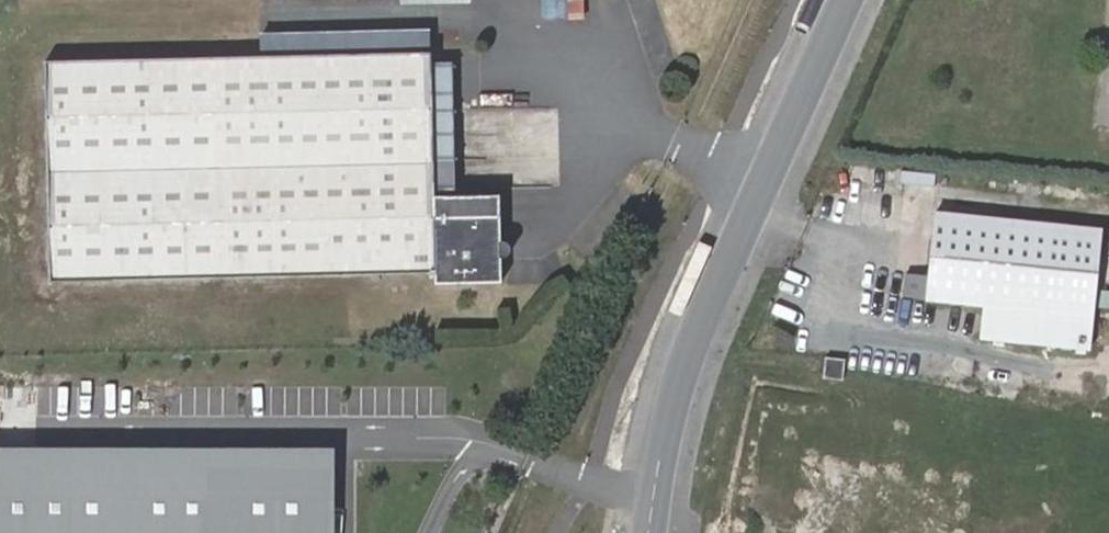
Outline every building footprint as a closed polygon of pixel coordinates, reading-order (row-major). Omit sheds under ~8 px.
[(428,157),(425,56),(425,48),(220,53),(39,57),(43,274),(43,278),(224,273),(428,268),(430,277),(491,275),(488,190),(428,191),(428,157)] [(446,56),(425,56),(428,157),(449,156),(446,56)] [(1101,228),(935,210),(930,275),(907,272),(905,296),(984,305),(982,335),(1089,346),(1101,228)] [(758,373),(808,532),(1108,532),(1108,414),(758,373)] [(0,451),(0,532),(339,532),(339,451),(0,451)]
